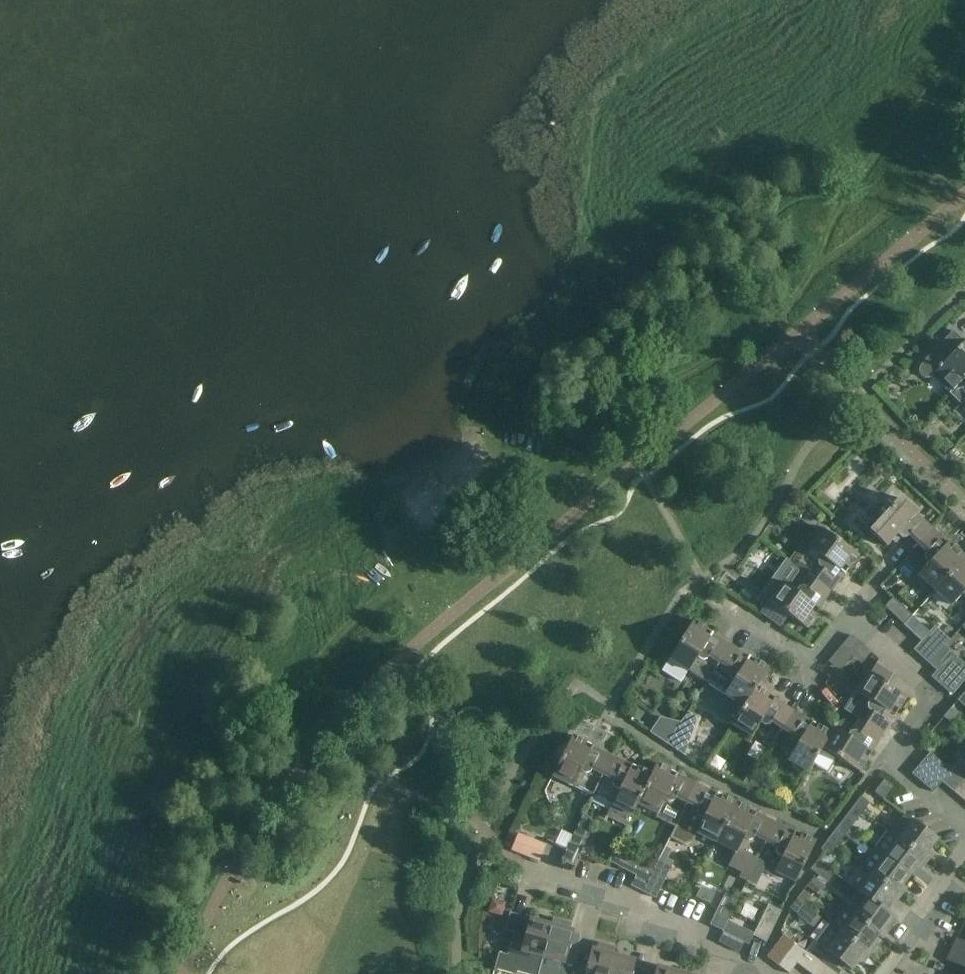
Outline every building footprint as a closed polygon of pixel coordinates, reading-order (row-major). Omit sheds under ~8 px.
[(924,362),(921,365),(919,368),(919,371),(921,375),(925,378),(929,378),(933,375),(950,394),(964,379),(964,342),(953,331),(924,362)] [(950,394),(964,408),(964,379),(950,394)] [(902,530),(918,545),(933,528),(900,498),(870,531),(887,546),(902,530)] [(795,566),(796,564),(814,578),(832,592),(859,556),(822,529),(823,528),(816,523),(788,561),(795,566)] [(933,528),(918,545),(903,561),(935,590),(964,557),(964,556),(933,528)] [(935,590),(952,606),(964,591),(964,557),(935,590)] [(806,628),(832,592),(814,578),(796,564),(795,566),(786,577),(790,579),(786,584),(783,583),(762,613),(780,626),(788,615),(806,628)] [(885,607),(904,624),(912,615),(893,598),(885,607)] [(694,621),(670,659),(662,671),(681,682),(688,671),(689,672),(690,671),(708,683),(732,645),(694,621)] [(929,663),(945,645),(950,640),(935,626),(913,650),(920,656),(920,655),(929,663)] [(945,645),(929,663),(938,671),(954,653),(948,648),(959,636),(956,634),(950,640),(945,645)] [(769,669),(732,645),(708,683),(726,695),(744,706),(745,707),(757,687),(758,687),(769,669)] [(884,734),(895,716),(907,697),(888,684),(894,675),(878,661),(870,673),(869,673),(845,711),(858,718),(864,722),(884,734)] [(764,718),(782,730),(794,710),(758,687),(757,687),(745,707),(744,706),(732,725),(752,737),(764,718)] [(952,724),(960,716),(951,709),(944,717),(952,724)] [(808,772),(813,763),(823,749),(822,749),(831,734),(794,710),(782,730),(800,741),(788,760),(808,772)] [(836,758),(860,772),(884,734),(864,722),(858,718),(852,727),(850,722),(845,720),(841,721),(839,723),(838,723),(831,734),(822,749),(823,749),(813,763),(827,772),(836,758)] [(667,744),(673,735),(660,726),(654,736),(667,744)] [(673,735),(671,738),(681,744),(688,732),(678,727),(673,735)] [(574,786),(593,795),(613,755),(573,736),(567,748),(565,746),(564,746),(563,746),(562,746),(560,747),(557,754),(557,755),(557,756),(557,757),(557,758),(558,759),(561,760),(553,776),(574,786)] [(921,764),(943,782),(951,771),(930,753),(921,764)] [(593,795),(612,805),(606,817),(627,827),(638,805),(638,804),(652,775),(652,774),(613,755),(593,795)] [(943,782),(953,791),(964,777),(964,764),(961,760),(951,771),(943,782)] [(668,795),(687,804),(697,783),(657,764),(652,774),(652,775),(638,804),(638,805),(658,814),(668,795)] [(943,782),(921,764),(912,774),(934,792),(943,782)] [(754,775),(746,790),(755,794),(762,780),(754,775)] [(964,800),(964,798),(964,777),(953,791),(964,800)] [(894,786),(884,779),(875,792),(884,799),(894,786)] [(717,843),(737,803),(697,783),(687,804),(670,838),(684,845),(692,842),(696,833),(717,843)] [(855,806),(863,812),(870,803),(861,797),(855,806)] [(737,803),(717,843),(735,852),(728,866),(741,873),(739,877),(747,881),(749,878),(754,867),(776,822),(737,803)] [(863,812),(855,806),(848,815),(856,821),(863,812)] [(890,832),(929,862),(935,854),(930,851),(938,840),(903,814),(890,832)] [(816,842),(776,822),(754,867),(749,878),(757,882),(762,871),(774,876),(776,872),(796,882),(816,842)] [(574,867),(589,836),(576,830),(561,861),(574,867)] [(911,876),(917,867),(922,870),(929,862),(890,832),(887,831),(874,848),(911,876)] [(546,845),(518,833),(517,834),(513,832),(507,846),(512,848),(511,851),(539,862),(546,845)] [(828,841),(837,847),(843,838),(835,832),(828,841)] [(837,847),(828,841),(821,849),(830,856),(837,847)] [(903,886),(911,876),(874,848),(861,866),(872,874),(902,897),(908,889),(903,886)] [(630,873),(636,876),(642,864),(615,850),(609,862),(630,873)] [(811,870),(820,876),(826,867),(818,860),(811,870)] [(654,870),(643,892),(656,898),(671,868),(658,862),(654,870)] [(643,892),(654,870),(642,864),(631,886),(643,892)] [(884,911),(885,910),(890,903),(895,906),(902,897),(872,874),(858,892),(867,898),(884,911)] [(807,887),(816,894),(820,889),(810,882),(807,887)] [(797,900),(805,907),(812,898),(803,891),(797,900)] [(723,931),(738,900),(725,894),(710,925),(723,931)] [(867,898),(854,916),(879,935),(879,936),(883,939),(890,930),(885,927),(893,917),(885,910),(884,911),(867,898)] [(805,907),(797,900),(790,909),(799,915),(805,907)] [(767,942),(782,911),(769,905),(753,936),(767,942)] [(872,945),(879,936),(879,935),(854,916),(843,907),(829,925),(871,956),(877,948),(872,945)] [(552,925),(531,919),(510,914),(505,930),(515,933),(508,955),(499,953),(495,969),(513,973),(516,973),(517,971),(526,973),(539,973),(552,925)] [(815,918),(805,929),(813,936),(823,925),(815,918)] [(539,973),(574,973),(577,962),(580,950),(569,947),(574,931),(552,925),(539,973)] [(834,973),(840,973),(846,966),(852,970),(859,961),(864,965),(871,956),(829,925),(816,943),(825,949),(816,961),(834,973)] [(778,966),(795,944),(784,936),(767,958),(778,966)] [(957,938),(952,949),(964,955),(964,942),(957,938)] [(797,964),(808,972),(816,961),(825,949),(816,943),(814,941),(806,952),(797,964)] [(778,966),(789,973),(790,973),(797,964),(806,952),(795,944),(778,966)] [(614,954),(593,948),(588,965),(577,962),(574,973),(609,973),(614,954)] [(952,949),(947,960),(964,969),(964,955),(952,949)] [(636,960),(614,954),(609,973),(632,973),(636,960)] [(816,961),(808,972),(811,973),(834,973),(816,961)] [(679,972),(658,966),(655,973),(679,973),(679,972)]
